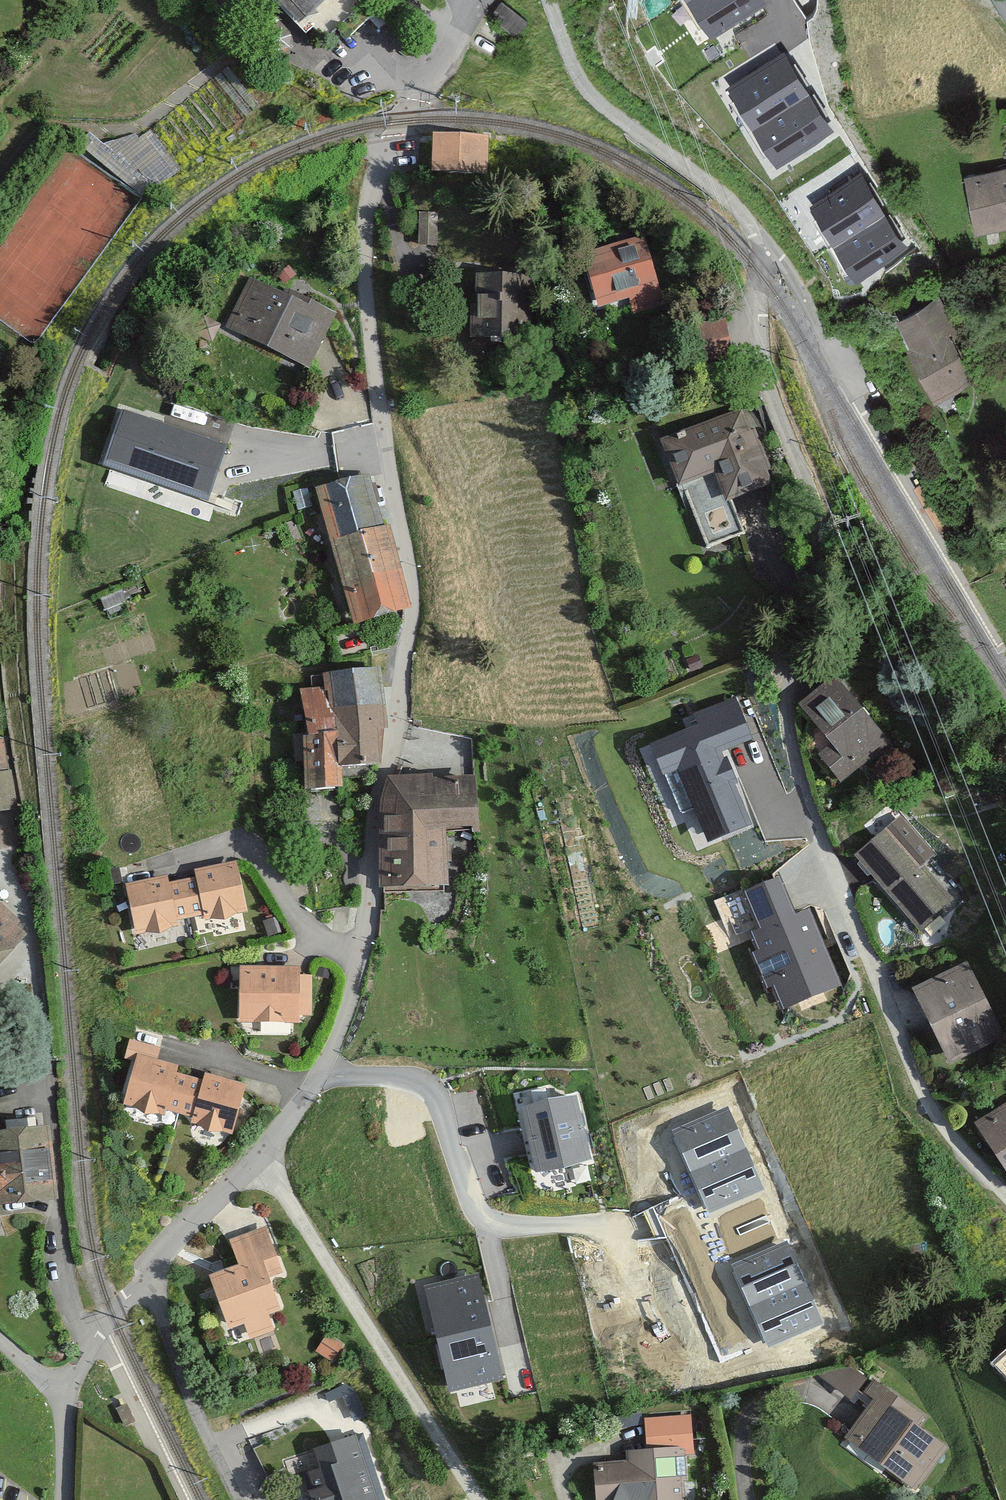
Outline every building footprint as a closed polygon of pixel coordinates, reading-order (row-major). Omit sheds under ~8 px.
[(299,29),(328,0),(269,0),(299,29)] [(686,5),(710,41),(764,5),(761,0),(694,0),(686,5)] [(785,60),(729,95),(753,132),(808,97),(785,60)] [(808,97),(753,132),(776,168),(831,132),(808,97)] [(490,137),(434,136),(434,175),(490,176),(490,137)] [(967,174),(977,234),(1005,229),(1005,167),(967,174)] [(862,177),(807,212),(830,249),(886,213),(862,177)] [(886,213),(830,249),(854,285),(908,249),(886,213)] [(645,237),(585,254),(600,306),(629,298),(634,315),(665,306),(645,237)] [(535,276),(477,276),(477,342),(535,342),(535,276)] [(332,317),(250,279),(227,328),(309,366),(332,317)] [(942,295),(897,317),(937,398),(982,376),(942,295)] [(733,360),(728,320),(695,324),(700,364),(733,360)] [(746,407),(659,439),(677,488),(717,474),(728,504),(776,487),(746,407)] [(122,408),(103,463),(207,500),(227,445),(122,408)] [(369,472),(315,487),(352,623),(412,607),(389,524),(384,525),(369,472)] [(325,693),(302,694),(306,737),(299,737),(303,791),(343,789),(342,766),(381,764),(386,706),(380,670),(323,676),(325,693)] [(836,675),(800,704),(857,773),(892,744),(836,675)] [(753,738),(734,692),(691,710),(696,723),(649,742),(664,779),(677,773),(706,844),(755,824),(724,750),(753,738)] [(0,743),(0,812),(19,809),(7,742),(0,743)] [(478,773),(391,776),(383,802),(383,886),(448,883),(448,830),(480,829),(478,773)] [(957,901),(891,825),(856,856),(922,931),(957,901)] [(0,834),(0,850),(13,847),(8,832),(0,834)] [(169,878),(127,886),(136,936),(178,928),(176,921),(204,915),(205,922),(247,913),(238,864),(196,872),(198,880),(170,885),(169,878)] [(795,915),(779,877),(745,892),(760,928),(749,932),(756,949),(750,952),(766,989),(772,987),(781,1008),(840,984),(809,909),(795,915)] [(720,898),(724,919),(743,915),(747,930),(752,929),(744,892),(720,898)] [(0,906),(0,966),(30,934),(0,906)] [(914,988),(951,1064),(1005,1037),(1005,1036),(970,961),(914,988)] [(301,969),(240,969),(240,1023),(300,1023),(300,1014),(314,1014),(314,975),(301,975),(301,969)] [(178,1068),(137,1056),(123,1105),(163,1116),(165,1110),(193,1118),(191,1124),(232,1135),(246,1087),(206,1075),(203,1083),(176,1075),(178,1068)] [(591,1159),(576,1094),(521,1107),(536,1171),(591,1159)] [(976,1123),(1005,1170),(1005,1104),(976,1123)] [(746,1148),(728,1107),(671,1131),(689,1172),(746,1148)] [(0,1131),(0,1177),(2,1203),(57,1199),(51,1127),(0,1131)] [(763,1189),(746,1148),(689,1172),(707,1213),(763,1189)] [(240,1267),(209,1278),(229,1332),(243,1326),(249,1342),(275,1332),(269,1316),(280,1312),(268,1281),(283,1276),(266,1228),(231,1241),(240,1267)] [(806,1282),(789,1241),(732,1265),(750,1306),(806,1282)] [(480,1275),(425,1287),(448,1392),(503,1380),(480,1275)] [(824,1323),(806,1282),(750,1306),(767,1347),(824,1323)] [(995,1365),(1005,1377),(1005,1355),(995,1365)] [(864,1393),(873,1399),(844,1436),(913,1489),(947,1446),(893,1405),(900,1396),(876,1378),(864,1393)] [(595,1464),(596,1499),(688,1499),(685,1455),(696,1455),(695,1416),(650,1420),(653,1450),(627,1451),(629,1461),(595,1464)] [(306,1475),(314,1499),(386,1499),(365,1434),(313,1450),(320,1471),(306,1475)]
